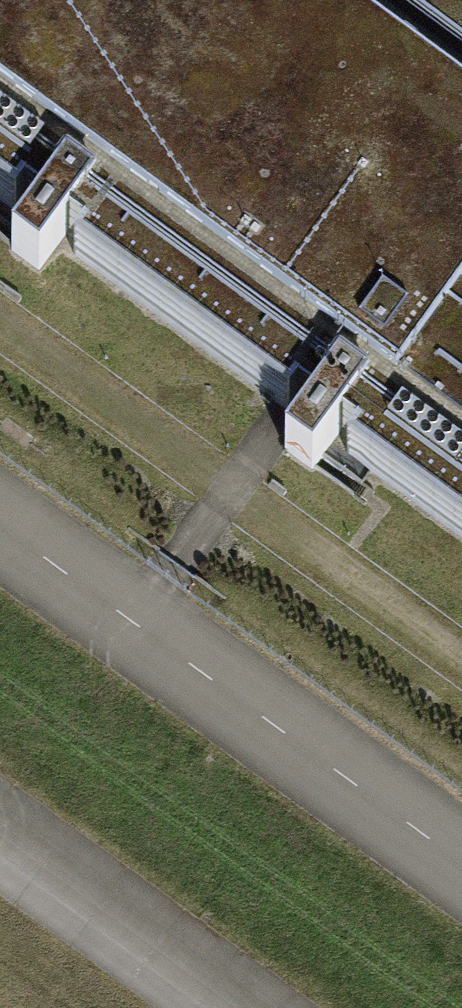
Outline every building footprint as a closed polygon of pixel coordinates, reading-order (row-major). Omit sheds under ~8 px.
[(281,406),(461,537),(461,16),(440,0),(0,0),(0,201),(281,406)]
